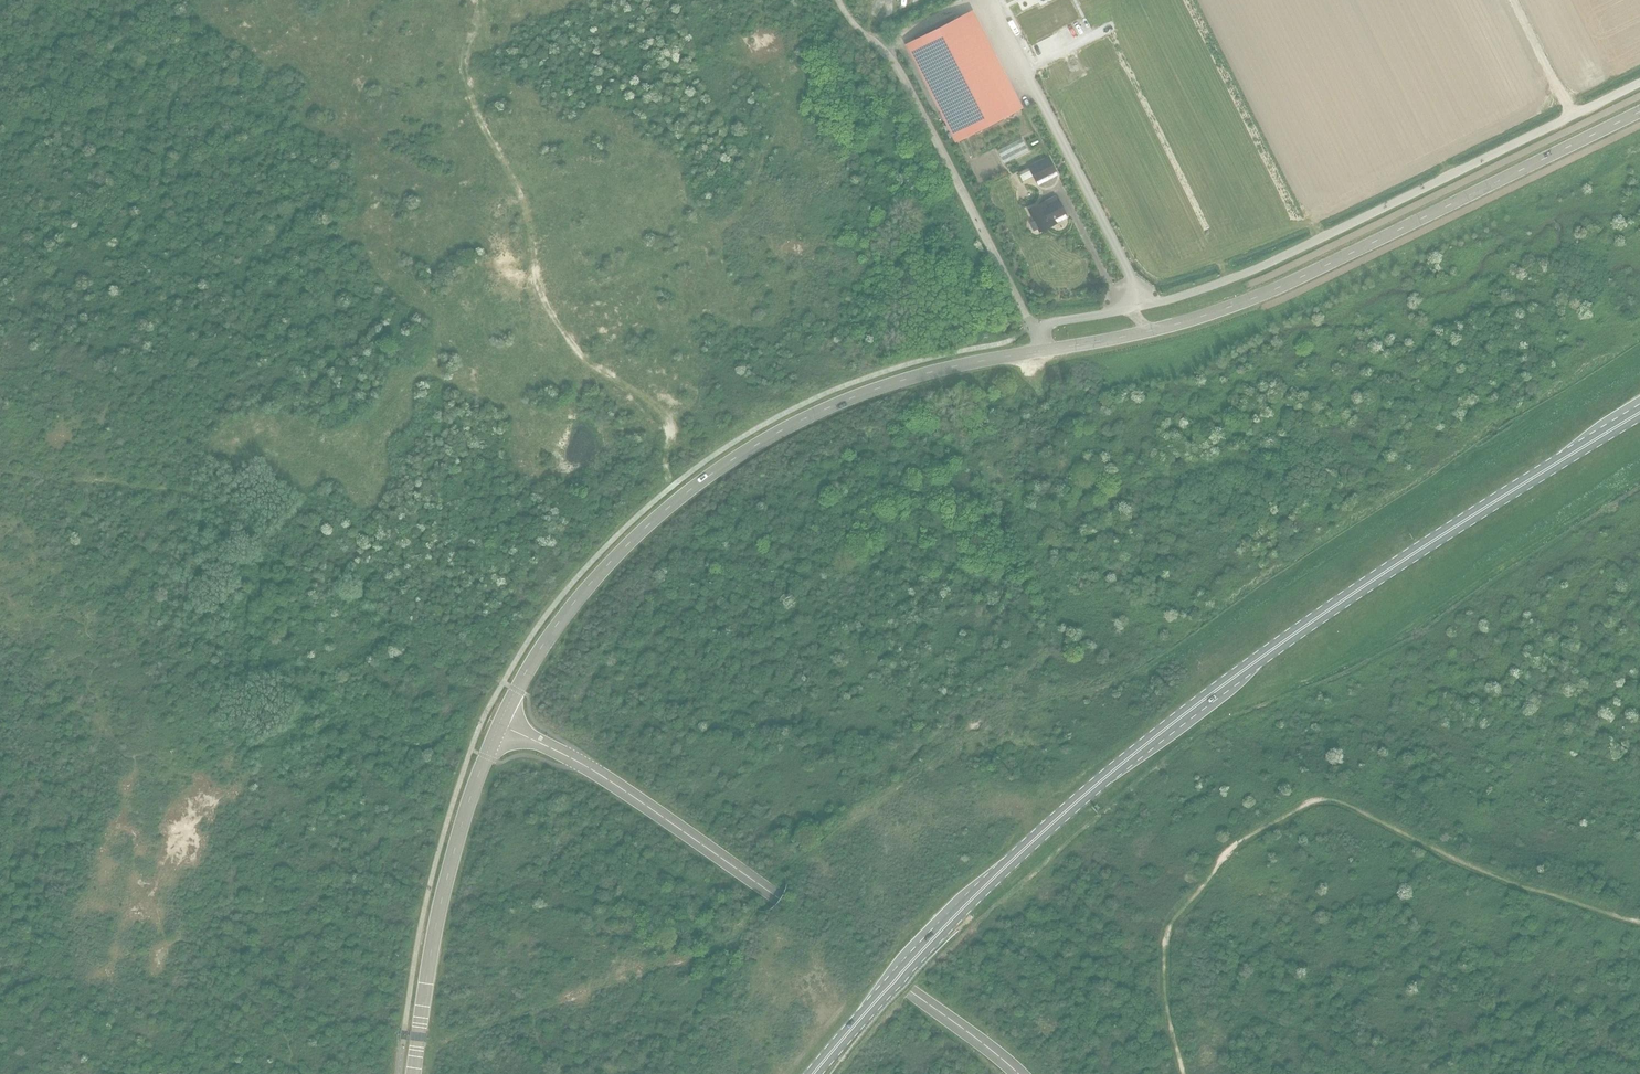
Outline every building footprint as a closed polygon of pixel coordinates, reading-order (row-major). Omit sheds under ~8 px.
[(917,37),(967,136),(1022,108),(1017,97),(1005,103),(960,15),(917,37)] [(1029,167),(1035,180),(1055,171),(1048,157),(1029,167)] [(1038,227),(1039,230),(1050,225),(1050,224),(1049,224),(1048,222),(1065,213),(1057,199),(1053,201),(1052,198),(1045,201),(1029,209),(1034,221),(1030,223),(1034,229),(1038,227)]
